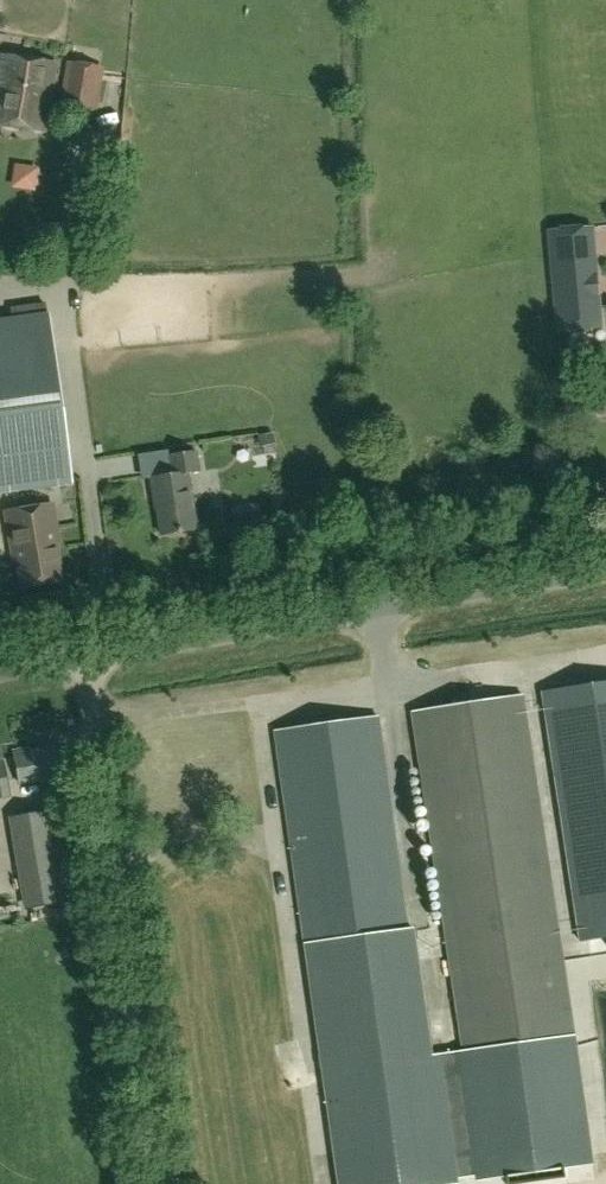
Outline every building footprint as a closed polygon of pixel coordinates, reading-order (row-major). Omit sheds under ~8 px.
[(56,67),(1,58),(0,66),(0,128),(45,135),(56,67)] [(100,69),(71,63),(66,105),(93,110),(100,69)] [(134,169),(135,190),(146,189),(145,168),(134,169)] [(600,329),(591,228),(549,231),(558,333),(600,329)] [(48,319),(0,326),(0,489),(69,480),(48,319)] [(198,531),(188,475),(200,473),(197,453),(170,458),(173,477),(153,480),(163,537),(198,531)] [(230,510),(234,530),(259,525),(255,505),(230,510)] [(53,507),(6,515),(14,558),(18,557),(23,590),(62,584),(56,550),(60,549),(53,507)] [(542,693),(581,941),(605,937),(605,683),(542,693)] [(576,1038),(523,696),(411,713),(465,1055),(576,1038)] [(378,717),(274,732),(339,1183),(417,1183),(506,1171),(508,1183),(567,1183),(564,1163),(594,1158),(576,1038),(465,1055),(432,1060),(413,931),(409,932),(378,717)] [(56,771),(51,743),(12,751),(18,778),(56,771)] [(60,833),(20,840),(32,907),(72,900),(60,833)] [(310,1040),(285,1045),(294,1092),(319,1087),(310,1040)]
